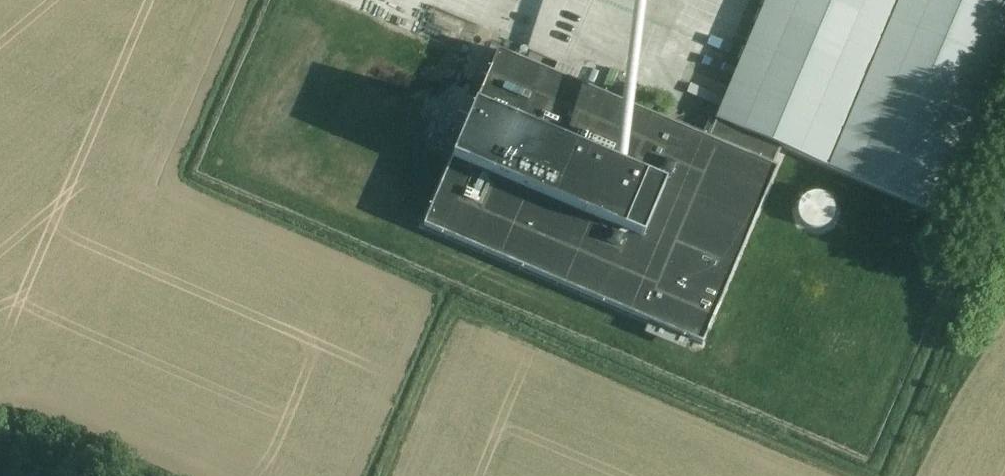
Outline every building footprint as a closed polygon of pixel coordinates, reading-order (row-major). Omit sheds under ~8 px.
[(714,118),(716,120),(709,140),(498,51),(452,157),(422,226),(701,344),(776,169),(773,167),(781,147),(823,165),(936,213),(1004,51),(1004,0),(764,0),(714,118)] [(811,238),(820,239),(827,236),(834,231),(838,224),(841,216),(840,208),(837,201),(832,195),(824,191),(816,189),(808,190),(801,194),(795,200),(792,207),(791,215),(793,224),(797,230),(804,236),(811,238)]
